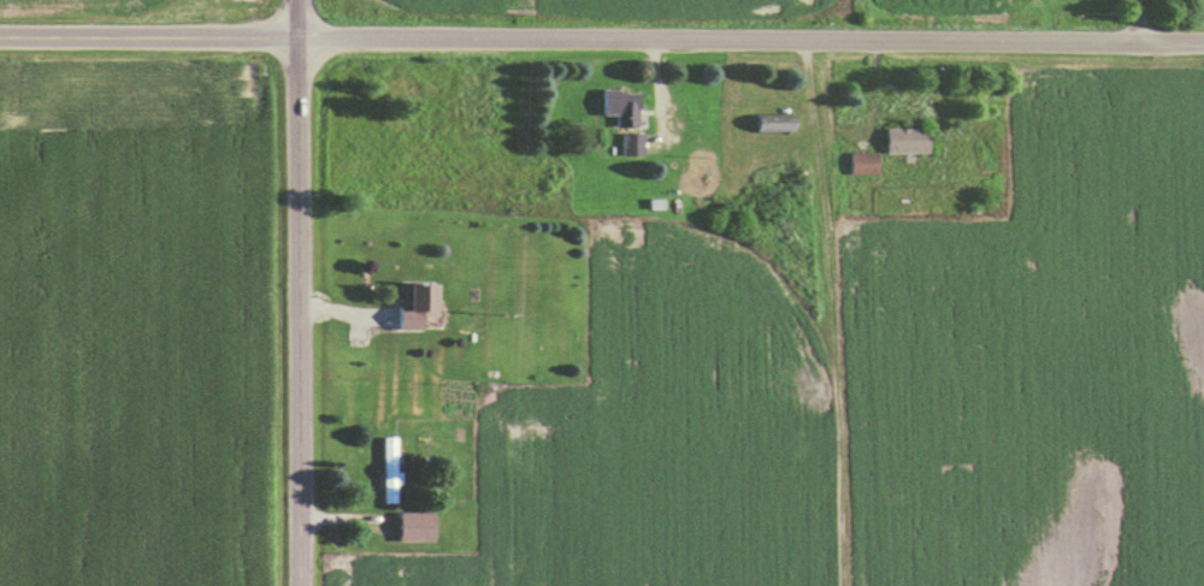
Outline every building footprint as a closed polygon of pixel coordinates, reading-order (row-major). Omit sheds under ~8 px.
[(599,118),(612,118),(612,130),(634,130),(634,94),(599,94),(599,118)] [(753,118),(753,133),(787,133),(787,118),(753,118)] [(924,130),(882,130),(882,156),(924,156),(924,130)] [(638,138),(620,138),(620,157),(638,157),(638,138)] [(846,177),(873,177),(873,154),(846,154),(846,177)] [(431,287),(404,287),(403,309),(394,309),(394,333),(418,333),(418,321),(430,321),(431,287)] [(381,506),(394,506),(394,440),(381,440),(381,506)] [(431,544),(431,516),(396,516),(396,544),(431,544)]
